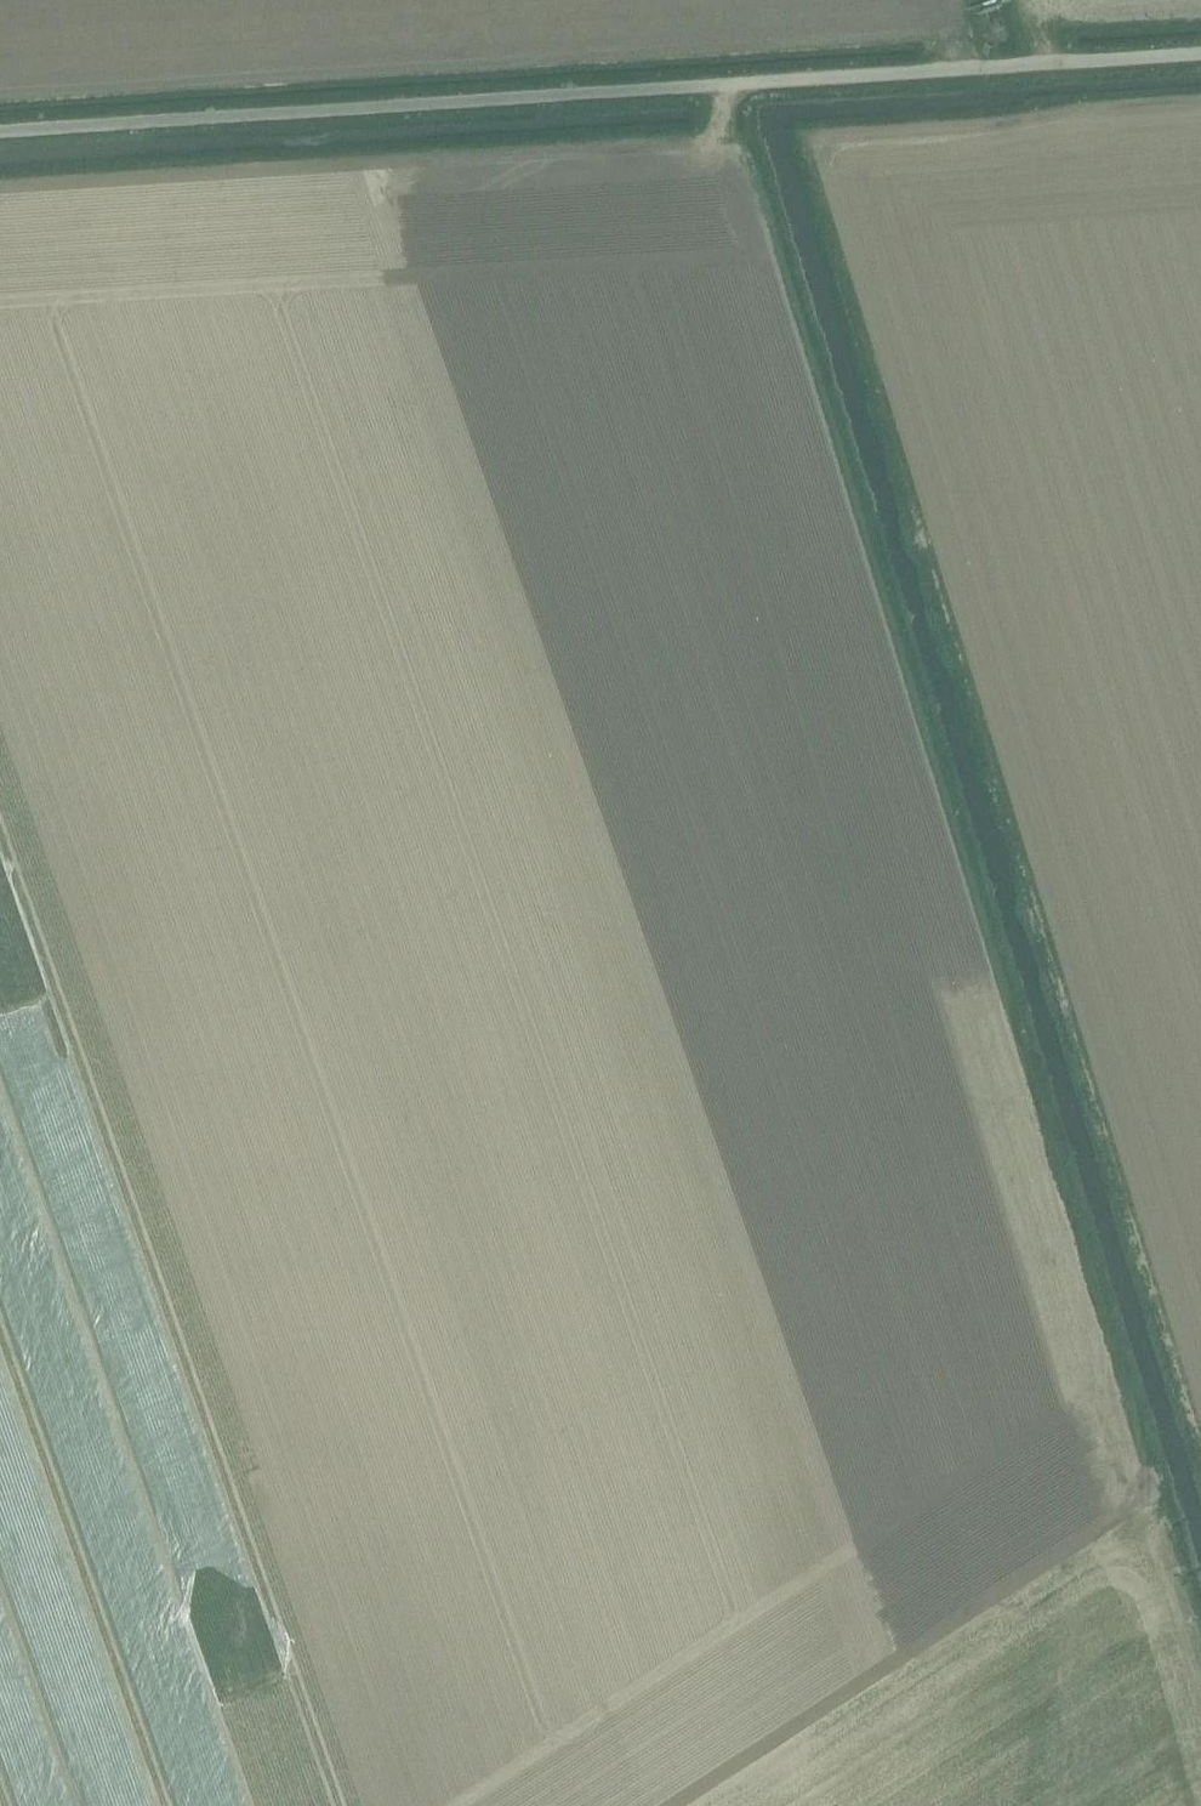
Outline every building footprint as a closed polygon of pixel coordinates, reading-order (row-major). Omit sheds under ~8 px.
[(1158,1569),(1142,1579),(1150,1593),(1166,1583),(1158,1569)]
